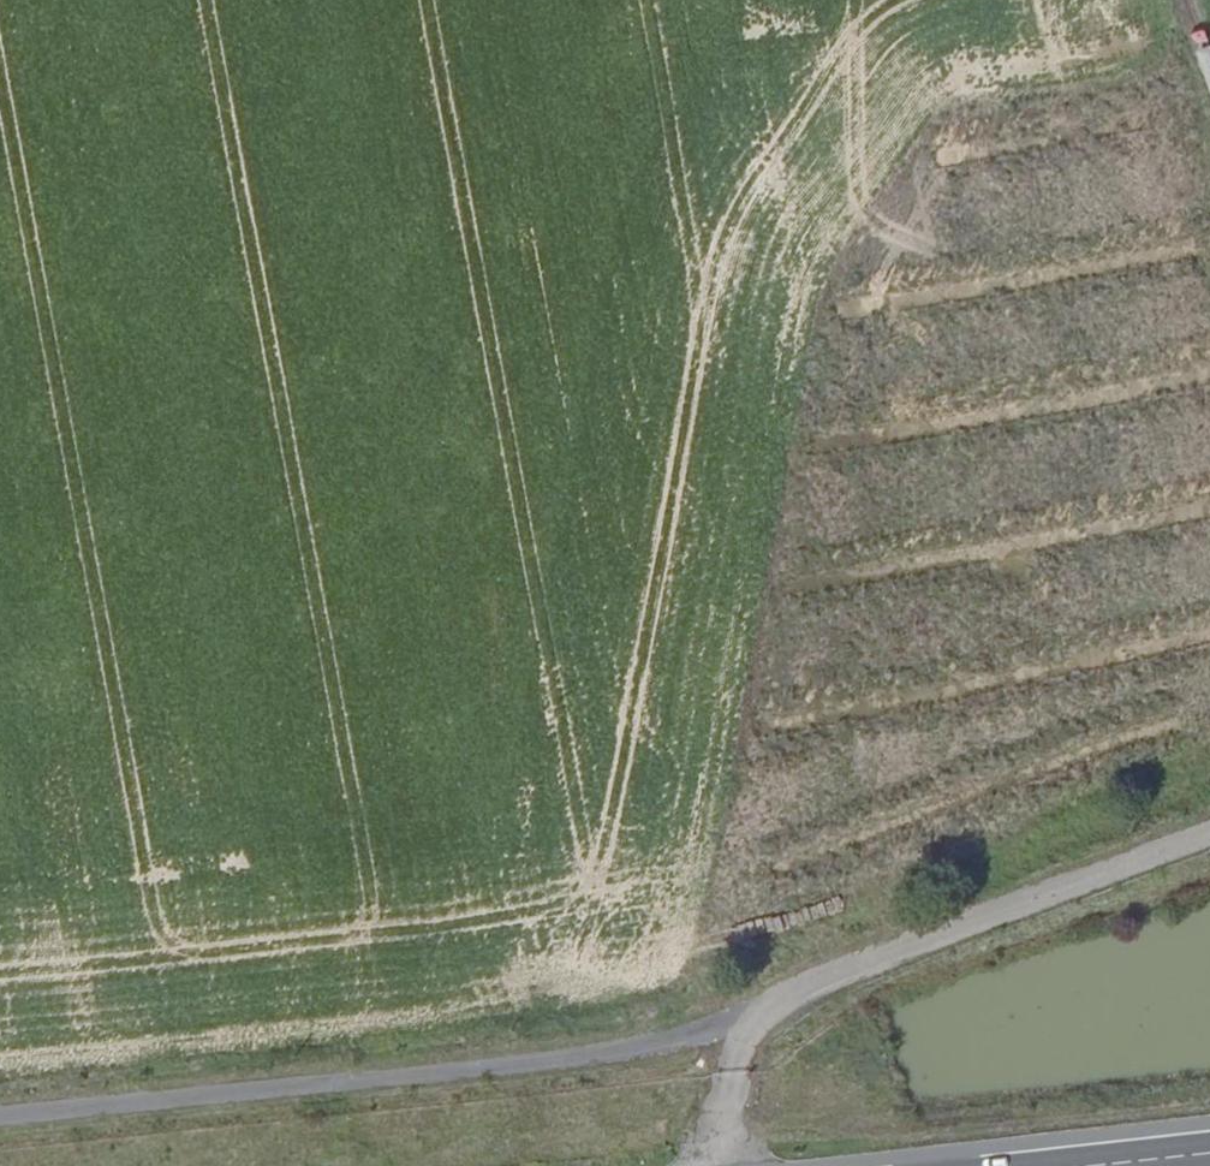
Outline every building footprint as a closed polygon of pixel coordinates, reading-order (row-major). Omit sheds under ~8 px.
[(1208,38),(1197,0),(1179,0),(1191,43),(1208,38)] [(1201,56),(1209,82),(1209,52),(1201,56)]
